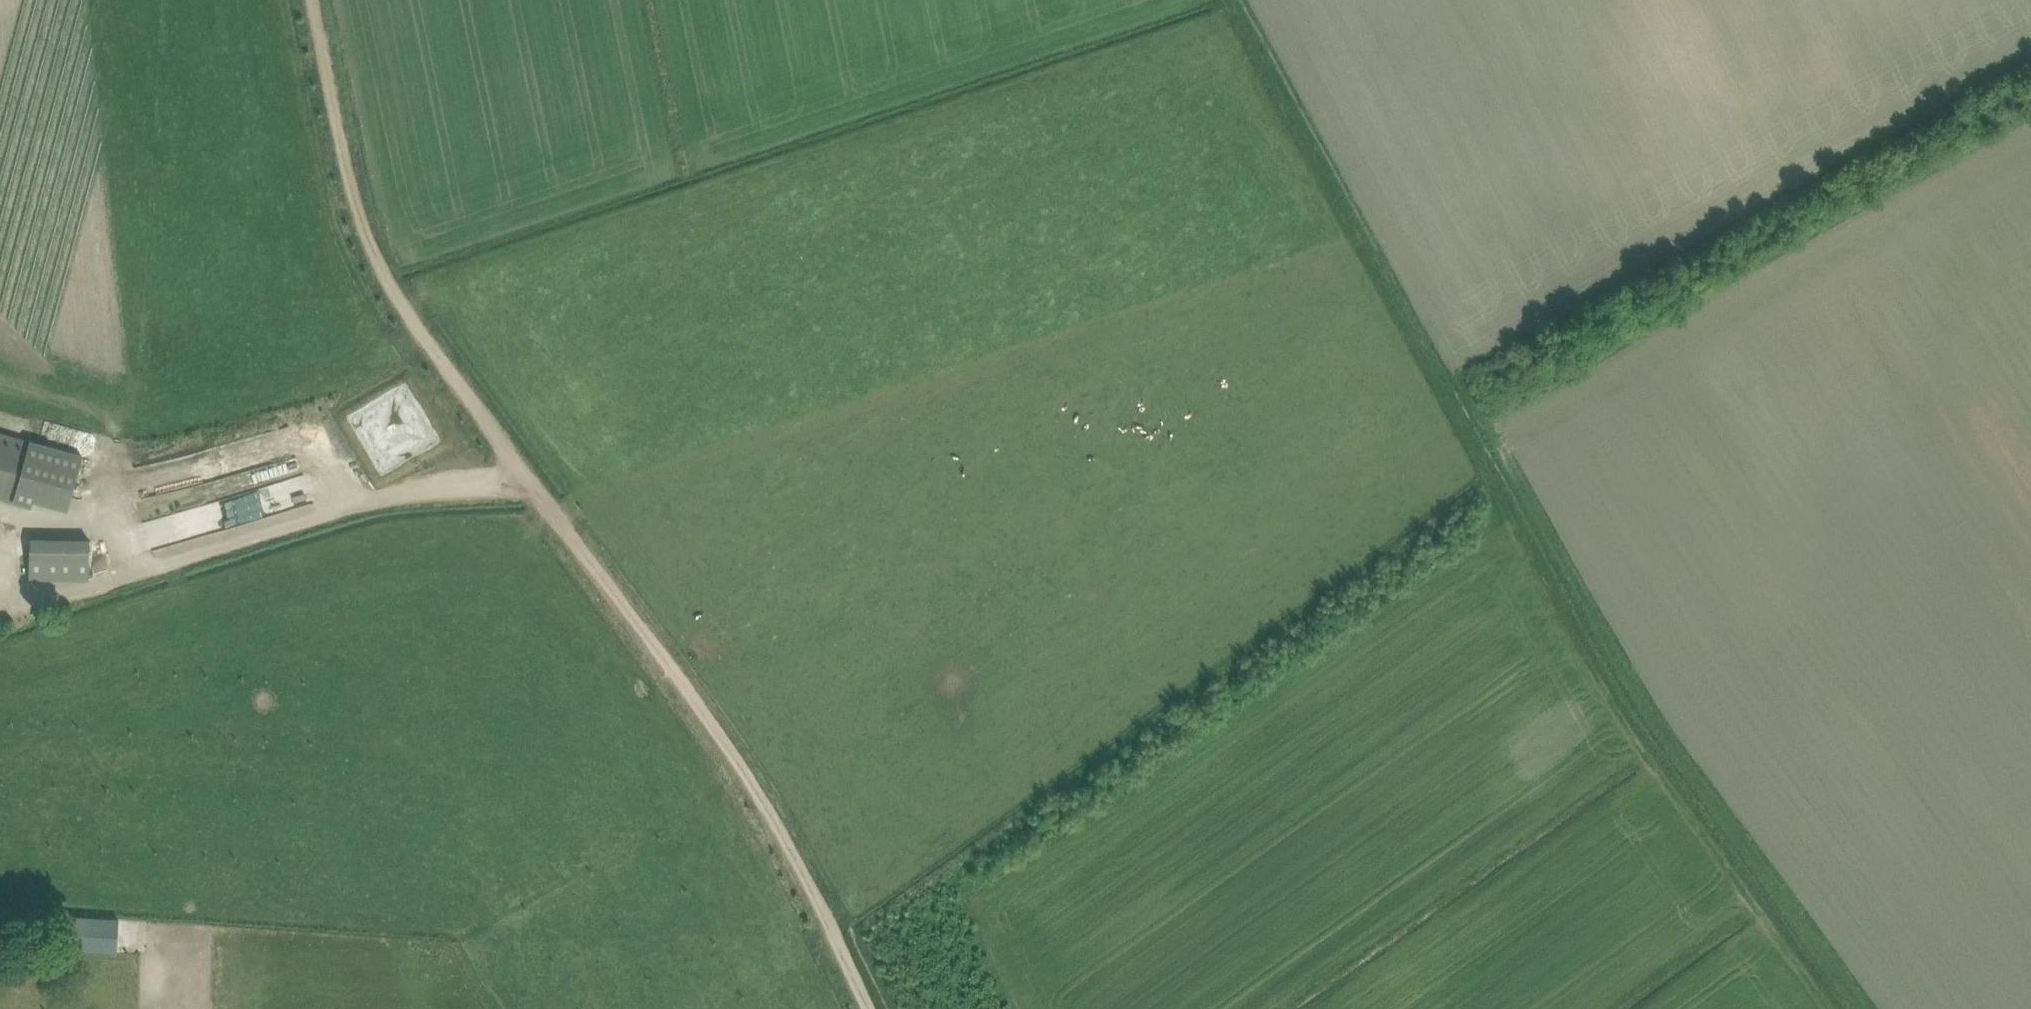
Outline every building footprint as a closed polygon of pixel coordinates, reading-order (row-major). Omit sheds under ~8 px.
[(32,505),(37,487),(71,497),(83,456),(0,433),(0,496),(32,505)] [(270,484),(280,512),(312,501),(302,472),(270,484)] [(26,536),(26,578),(86,578),(86,550),(92,550),(92,535),(26,536)] [(67,915),(64,948),(114,951),(116,918),(67,915)]
